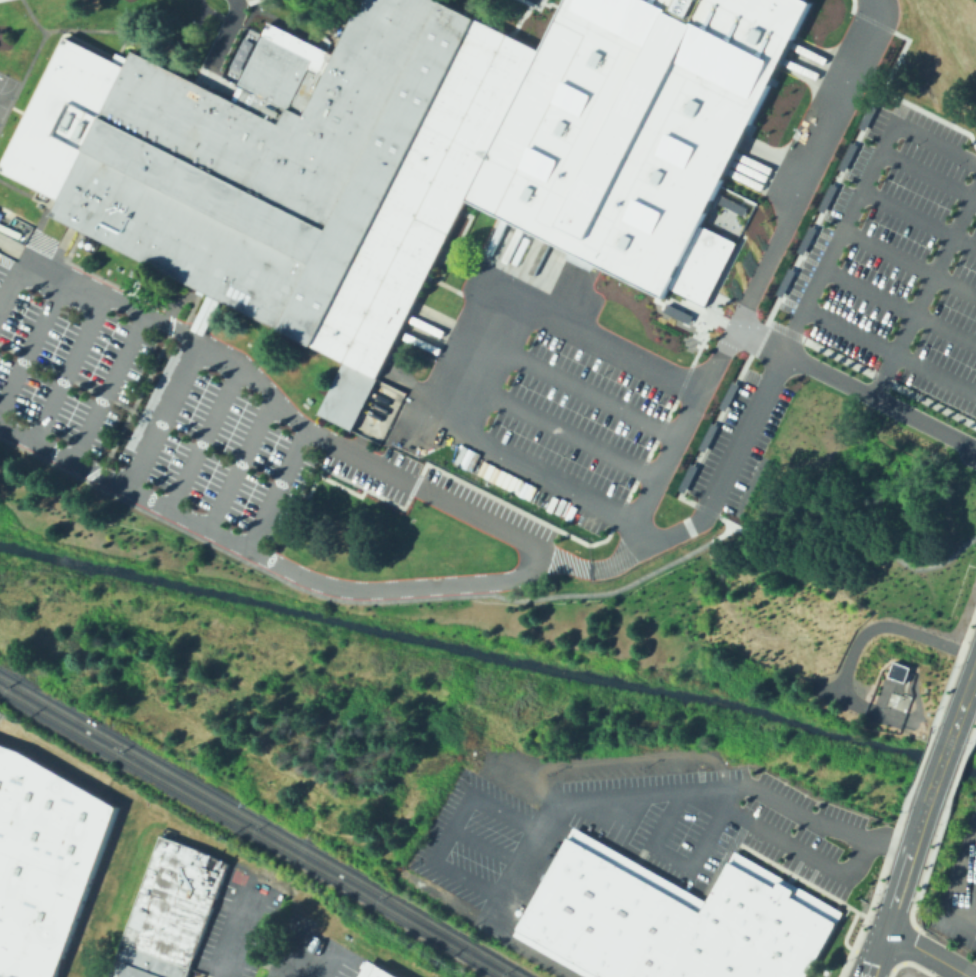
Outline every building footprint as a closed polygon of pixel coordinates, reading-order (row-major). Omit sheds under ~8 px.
[(332,55),(360,0),(438,0),(539,50),(564,0),(806,0),(810,2),(785,52),(730,162),(699,224),(736,242),(704,307),(666,288),(662,297),(593,263),(568,250),(532,232),(465,199),(461,208),(458,214),(428,274),(426,279),(402,325),(376,378),(363,404),(350,430),(317,413),(343,361),(208,294),(144,262),(78,230),(69,225),(49,215),(57,200),(52,197),(0,171),(0,164),(64,36),(112,60),(115,53),(128,59),(132,51),(229,100),(237,84),(267,23),(332,55)] [(864,130),(877,104),(871,101),(858,127),(864,130)] [(843,171),(856,145),(850,142),(837,168),(843,171)] [(823,212),(836,186),(830,183),(817,209),(823,212)] [(746,208),(742,216),(716,203),(720,195),(746,208)] [(802,254),(815,228),(809,226),(796,252),(802,254)] [(568,250),(564,258),(589,270),(593,263),(568,250)] [(781,297),(794,271),(788,268),(775,294),(781,297)] [(692,316),(688,324),(662,311),(666,303),(692,316)] [(724,410),(737,384),(731,381),(718,407),(724,410)] [(704,451),(717,425),(711,422),(698,448),(704,451)] [(684,492),(697,466),(691,464),(678,490),(684,492)] [(909,666),(891,661),(887,677),(904,682),(909,666)] [(116,807),(54,976),(0,976),(0,744),(19,751),(116,807)] [(842,911),(734,851),(706,902),(573,827),(514,935),(588,976),(805,976),(842,911)] [(224,865),(184,976),(106,976),(156,838),(224,865)] [(356,976),(396,976),(366,960),(356,976)]
